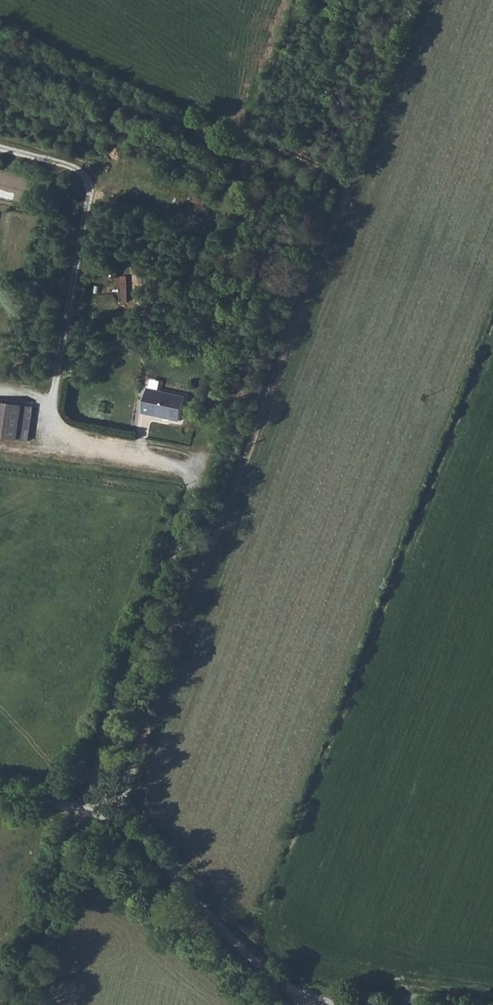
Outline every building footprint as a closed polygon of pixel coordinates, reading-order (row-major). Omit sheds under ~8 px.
[(68,398),(72,381),(66,380),(63,397),(68,398)] [(134,413),(172,421),(177,397),(140,388),(134,413)] [(9,440),(14,407),(0,406),(0,439),(9,440)] [(14,407),(9,440),(19,442),(23,408),(14,407)]
